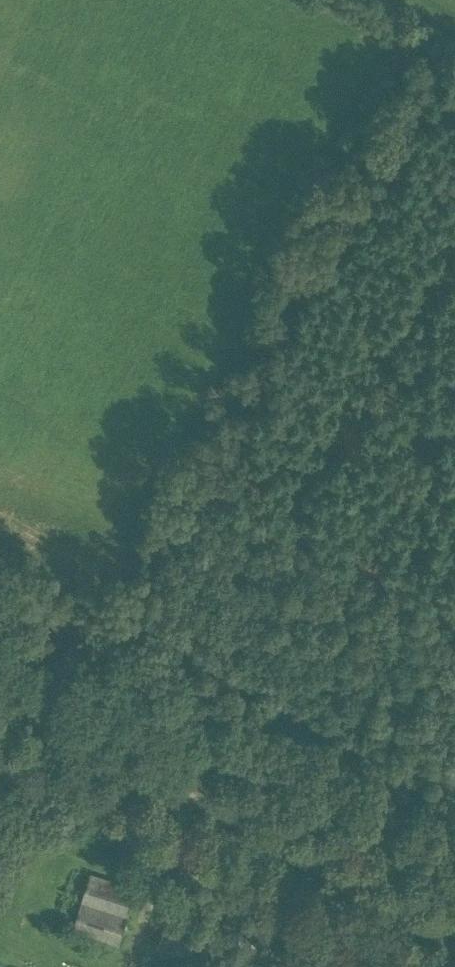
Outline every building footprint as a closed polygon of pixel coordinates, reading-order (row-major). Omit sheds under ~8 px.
[(137,886),(90,871),(72,929),(119,944),(137,886)]
